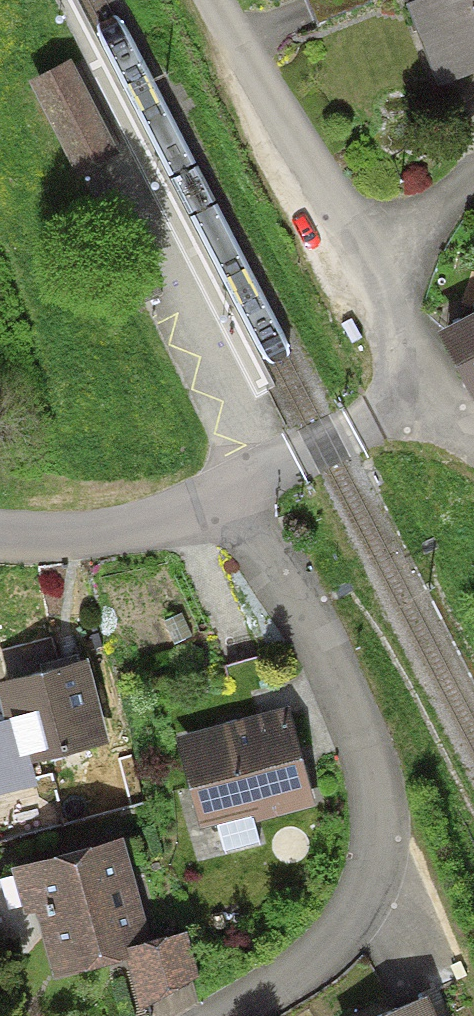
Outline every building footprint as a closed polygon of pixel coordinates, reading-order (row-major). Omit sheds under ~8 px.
[(438,89),(473,75),(473,0),(403,0),(438,89)] [(72,58),(30,80),(80,177),(121,156),(98,111),(72,58)] [(437,331),(472,401),(473,400),(473,307),(472,313),(437,331)] [(0,682),(0,703),(5,721),(21,717),(32,764),(109,743),(89,659),(0,682)] [(290,705),(177,737),(199,828),(217,824),(254,815),(256,823),(317,806),(290,705)] [(32,764),(21,717),(5,721),(0,722),(0,795),(38,785),(32,764)] [(256,823),(254,815),(217,824),(224,851),(260,843),(256,823)] [(124,837),(12,868),(25,915),(35,912),(54,981),(126,961),(130,960),(127,947),(152,940),(124,837)] [(152,940),(127,947),(130,960),(126,961),(140,1013),(199,976),(187,932),(152,940)] [(382,1015),(435,1015),(427,997),(382,1015)]
